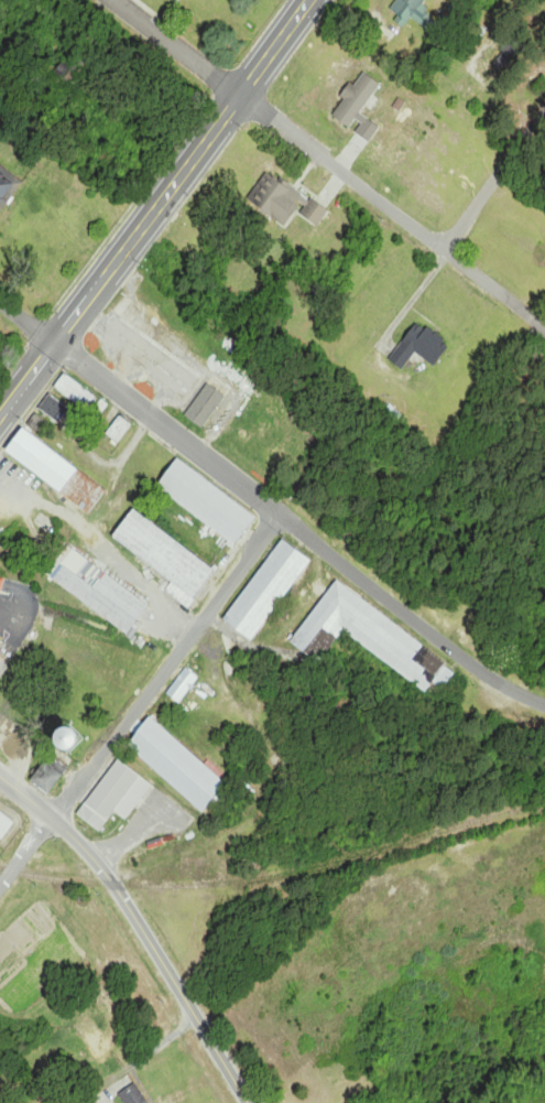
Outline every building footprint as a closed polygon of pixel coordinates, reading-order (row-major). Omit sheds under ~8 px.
[(389,10),(407,24),(411,18),(428,31),(438,17),(422,4),(425,0),(397,0),(389,10)] [(57,61),(56,91),(92,92),(92,62),(57,61)] [(21,183),(0,168),(0,214),(21,183)] [(247,202),(288,228),(296,214),(318,228),(329,211),(266,171),(247,202)] [(419,322),(389,360),(402,371),(416,353),(434,367),(450,346),(419,322)] [(55,388),(88,414),(98,400),(65,374),(55,388)] [(226,400),(209,385),(183,415),(200,429),(226,400)] [(84,422),(51,394),(38,409),(72,437),(84,422)] [(105,435),(117,444),(132,426),(120,417),(105,435)] [(90,513),(106,490),(21,431),(5,455),(90,513)] [(237,547),(257,517),(175,461),(155,490),(237,547)] [(112,540),(172,582),(165,592),(188,608),(215,570),(132,511),(112,540)] [(252,642),(310,560),(281,540),(224,622),(252,642)] [(149,606),(67,547),(46,576),(127,635),(149,606)] [(335,582),(291,644),(319,664),(342,632),(428,694),(431,689),(439,695),(457,670),(335,582)] [(226,787),(151,719),(127,745),(202,813),(226,787)] [(77,816),(100,833),(114,813),(126,822),(152,786),(117,761),(77,816)] [(48,795),(62,777),(45,764),(31,782),(48,795)] [(2,839),(15,822),(0,811),(0,838),(2,839)] [(137,1081),(118,1092),(124,1102),(149,1102),(137,1081)]
